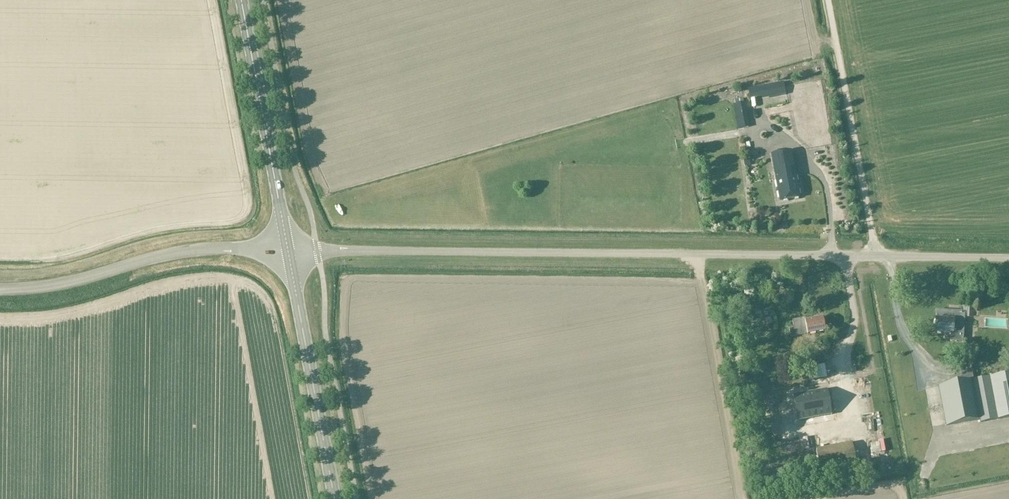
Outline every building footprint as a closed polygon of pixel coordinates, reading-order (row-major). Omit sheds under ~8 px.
[(783,83),(748,90),(750,100),(761,98),(761,100),(785,96),(783,83)] [(738,130),(749,128),(744,103),(733,105),(738,130)] [(780,201),(800,198),(791,151),(771,155),(780,201)] [(936,319),(935,332),(951,333),(950,342),(963,343),(965,312),(948,311),(947,320),(936,319)] [(824,332),(821,319),(804,322),(803,318),(791,321),(792,327),(787,328),(789,338),(824,332)] [(983,327),(1002,331),(1004,322),(985,319),(983,327)] [(852,332),(833,336),(839,369),(858,366),(852,332)] [(980,422),(1008,417),(1008,374),(972,380),(973,381),(938,387),(946,426),(980,420),(980,422)] [(795,422),(829,415),(825,390),(790,396),(795,422)] [(851,447),(824,452),(828,471),(854,466),(851,447)]
